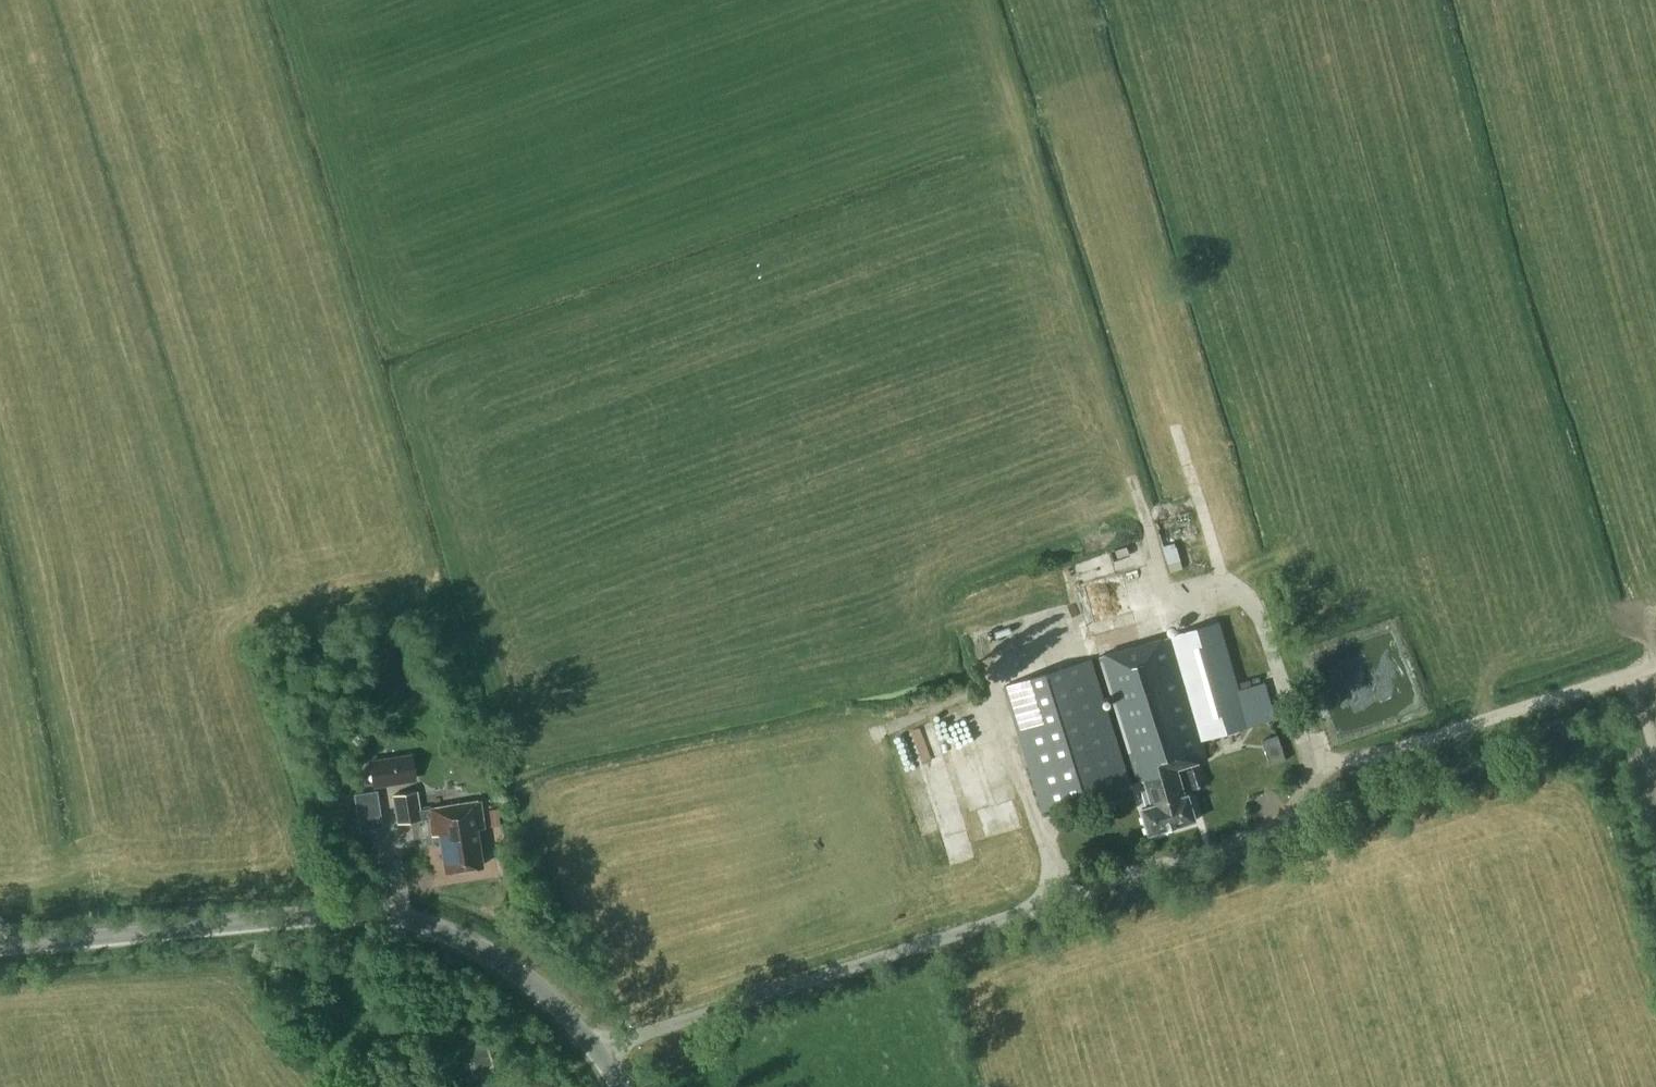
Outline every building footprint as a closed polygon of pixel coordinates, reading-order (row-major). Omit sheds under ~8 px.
[(1268,688),(1266,682),(1240,689),(1222,621),(1100,656),(1138,777),(1141,776),(1143,780),(1146,779),(1154,804),(1143,807),(1151,832),(1196,818),(1189,794),(1186,794),(1179,767),(1207,760),(1201,738),(1276,718),(1268,688)] [(1131,784),(1091,658),(1005,685),(1044,811),(1131,784)] [(405,753),(374,758),(379,786),(409,781),(405,753)] [(975,850),(945,757),(909,769),(934,849),(945,845),(949,858),(975,850)] [(1205,785),(1200,766),(1188,770),(1193,789),(1205,785)] [(380,786),(357,789),(361,827),(385,824),(380,786)] [(477,827),(484,826),(481,800),(420,808),(417,790),(394,794),(398,822),(430,818),(432,834),(439,833),(444,870),(482,865),(477,827)] [(699,1054),(714,1050),(709,1035),(694,1039),(699,1054)] [(375,1075),(357,1086),(383,1086),(375,1075)]
